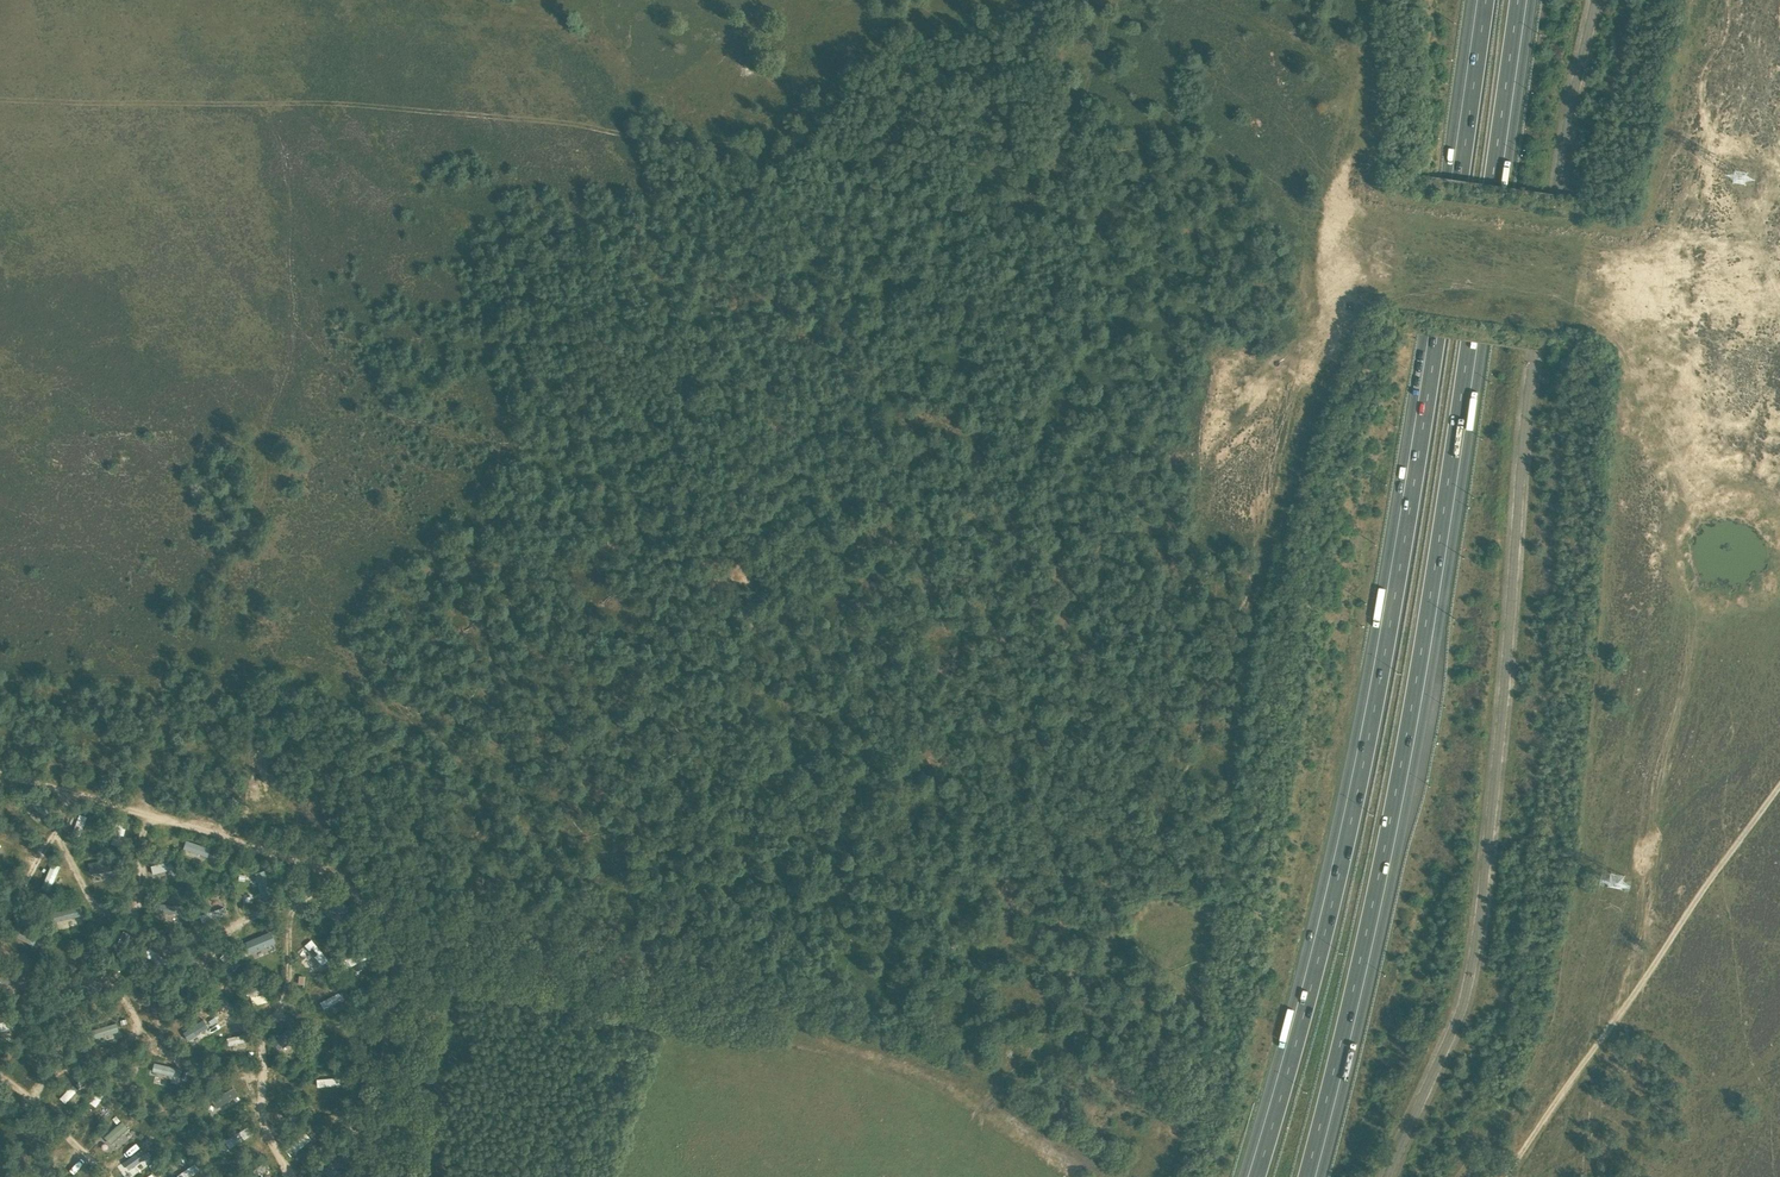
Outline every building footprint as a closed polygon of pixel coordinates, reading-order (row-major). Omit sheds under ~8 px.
[(195,849),(206,853),(209,846),(198,842),(195,849)] [(221,851),(214,849),(212,855),(219,857),(221,851)] [(149,869),(172,866),(170,855),(148,858),(149,869)] [(45,871),(54,874),(56,866),(47,864),(45,871)] [(252,869),(260,890),(267,888),(259,867),(252,869)] [(52,912),(55,923),(83,917),(81,906),(52,912)] [(271,933),(242,942),(248,959),(276,950),(271,933)] [(247,957),(244,949),(238,951),(241,959),(247,957)] [(351,952),(354,961),(363,958),(361,949),(351,952)] [(249,985),(254,999),(267,994),(262,980),(249,985)] [(318,998),(322,1007),(336,1002),(332,992),(318,998)] [(214,1017),(208,1021),(211,1025),(217,1021),(214,1017)] [(196,1019),(182,1032),(189,1039),(203,1026),(196,1019)] [(224,1032),(226,1042),(238,1040),(236,1030),(224,1032)] [(333,1085),(332,1075),(314,1076),(315,1086),(333,1085)] [(81,1080),(76,1085),(79,1088),(84,1083),(81,1080)] [(97,1082),(86,1096),(93,1102),(105,1089),(97,1082)] [(234,1088),(207,1102),(214,1115),(241,1101),(234,1088)] [(120,1121),(116,1116),(112,1118),(117,1124),(120,1121)] [(134,1148),(117,1166),(127,1176),(144,1158),(134,1148)] [(175,1171),(179,1176),(185,1176),(199,1168),(193,1159),(175,1171)] [(257,1172),(265,1170),(263,1162),(255,1164),(257,1172)]
